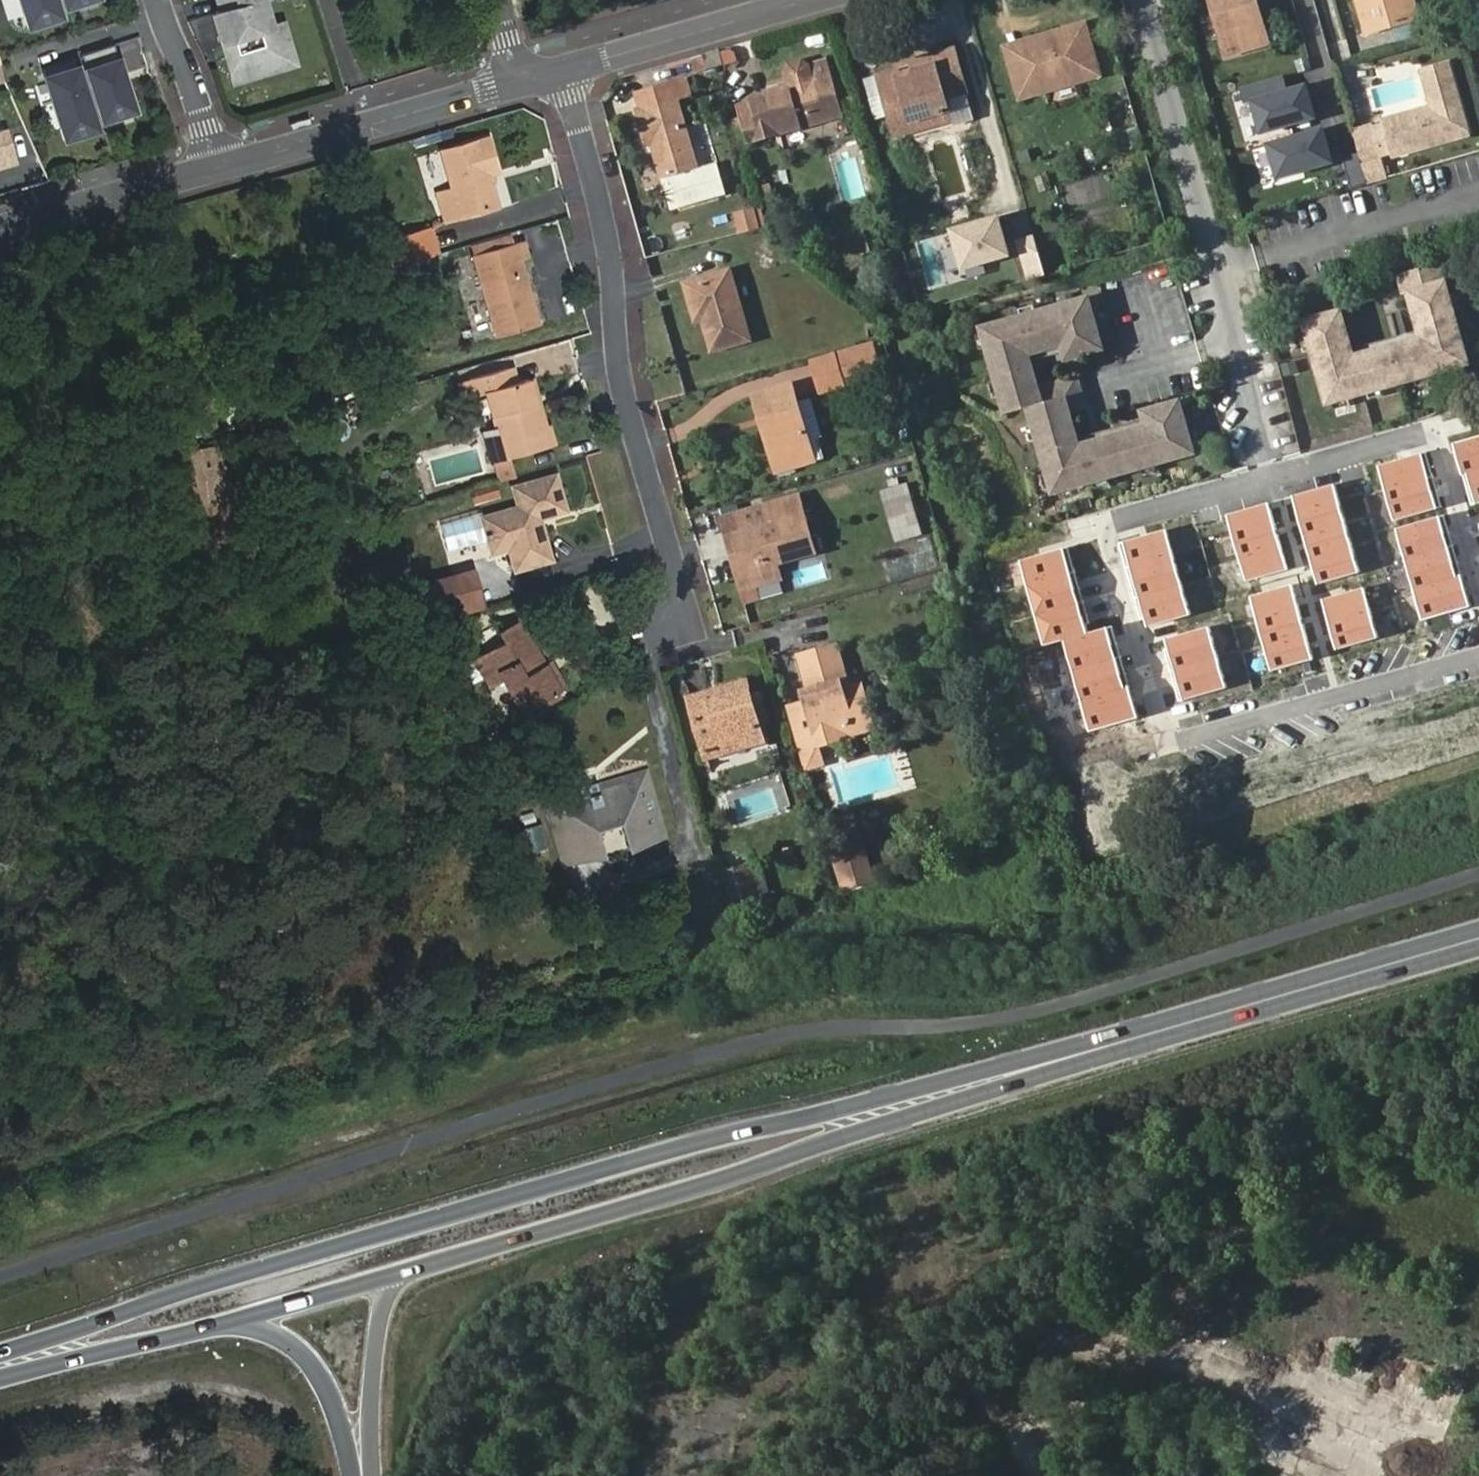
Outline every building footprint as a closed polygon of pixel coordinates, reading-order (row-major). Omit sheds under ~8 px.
[(17,23),(35,17),(32,10),(46,6),(45,0),(9,0),(17,23)] [(221,10),(214,12),(222,42),(228,44),(230,52),(227,57),(231,70),(280,56),(270,24),(263,0),(218,0),(221,10)] [(1228,58),(1262,49),(1251,9),(1260,6),(1258,0),(1212,0),(1228,58)] [(1399,1),(1399,0),(1352,0),(1364,40),(1406,28),(1399,1)] [(1399,1),(1406,28),(1418,25),(1411,0),(1401,0),(1399,1)] [(32,10),(35,17),(49,13),(46,6),(32,10)] [(1251,9),(1262,49),(1271,47),(1260,6),(1251,9)] [(281,21),(270,24),(280,56),(231,70),(235,81),(294,63),(281,21)] [(1083,31),(1058,39),(1060,45),(1085,38),(1083,31)] [(1007,60),(1018,98),(1023,113),(1046,106),(1044,99),(1072,91),(1071,84),(1096,76),(1085,38),(1060,45),(1058,39),(1028,47),(1031,53),(1007,60)] [(103,46),(71,56),(91,122),(123,112),(103,46)] [(1005,54),(1007,60),(1031,53),(1028,47),(1005,54)] [(728,73),(722,53),(720,53),(700,59),(704,76),(706,78),(708,78),(712,77),(715,76),(728,73)] [(898,83),(896,75),(879,82),(896,142),(912,138),(909,126),(948,116),(945,103),(965,97),(954,55),(925,63),(929,73),(898,83)] [(64,61),(48,65),(51,73),(66,68),(64,61)] [(895,72),(896,75),(898,83),(929,73),(925,63),(895,72)] [(48,65),(32,70),(54,141),(72,135),(70,128),(84,124),(66,68),(51,73),(48,65)] [(735,110),(745,146),(842,121),(827,66),(805,72),(799,66),(786,70),(783,78),(786,90),(787,96),(764,102),(735,110)] [(1447,67),(1419,75),(1429,109),(1382,123),(1393,162),(1446,146),(1445,141),(1465,135),(1447,67)] [(1098,83),(1096,76),(1071,84),(1072,91),(1098,83)] [(1310,79),(1249,97),(1274,180),(1335,163),(1310,79)] [(634,116),(644,150),(651,148),(669,214),(724,198),(715,166),(694,173),(675,104),(688,100),(684,83),(635,96),(641,115),(634,116)] [(762,96),(764,102),(787,96),(786,90),(762,96)] [(1217,120),(1246,111),(1240,90),(1211,99),(1217,120)] [(909,126),(912,138),(951,128),(948,116),(909,126)] [(70,128),(72,135),(86,131),(84,124),(70,128)] [(9,160),(1,129),(0,130),(0,163),(9,160)] [(1370,130),(1352,136),(1360,166),(1379,160),(1370,130)] [(1445,141),(1446,146),(1467,139),(1465,135),(1445,141)] [(439,155),(449,193),(435,197),(443,223),(493,208),(484,178),(495,175),(486,141),(439,155)] [(767,188),(758,191),(762,207),(772,204),(767,188)] [(736,234),(758,230),(754,208),(732,211),(736,234)] [(1000,212),(947,227),(960,275),(1014,260),(1000,212)] [(384,246),(391,270),(436,257),(430,233),(384,246)] [(468,259),(492,340),(532,327),(514,263),(523,260),(517,244),(468,259)] [(1410,290),(1405,291),(1414,324),(1425,321),(1428,334),(1340,359),(1336,346),(1347,343),(1338,311),(1300,321),(1324,403),(1465,363),(1436,262),(1396,273),(1399,287),(1408,284),(1410,290)] [(681,279),(689,312),(698,310),(701,318),(708,348),(745,338),(725,268),(681,279)] [(1408,284),(1399,287),(1401,293),(1405,291),(1410,290),(1408,284)] [(1078,352),(1105,345),(1090,293),(983,323),(1008,410),(1029,403),(1053,489),(1195,449),(1180,398),(1154,405),(1158,419),(1069,445),(1066,432),(1076,429),(1070,407),(1086,403),(1082,388),(1076,390),(1072,375),(1041,384),(1034,363),(1024,366),(1020,353),(1074,338),(1078,352)] [(698,310),(689,312),(691,321),(701,318),(698,310)] [(866,347),(835,357),(844,386),(876,376),(866,347)] [(509,370),(502,372),(506,388),(514,386),(509,370)] [(506,388),(502,372),(464,382),(470,400),(481,397),(502,461),(488,465),(495,485),(513,480),(506,460),(544,450),(538,430),(525,383),(514,386),(506,388)] [(753,396),(758,415),(768,413),(772,425),(762,429),(769,455),(804,445),(787,386),(753,396)] [(768,413),(758,415),(762,429),(772,425),(768,413)] [(538,430),(544,450),(553,448),(547,428),(538,430)] [(1457,439),(1474,503),(1478,502),(1478,434),(1457,439)] [(808,462),(804,445),(769,455),(774,471),(808,462)] [(219,446),(211,448),(220,505),(227,503),(219,446)] [(211,448),(180,452),(187,509),(220,505),(211,448)] [(479,523),(490,557),(507,553),(514,574),(549,565),(536,521),(564,513),(554,479),(511,492),(517,512),(479,523)] [(495,485),(468,492),(471,507),(499,499),(495,485)] [(1332,486),(1291,498),(1316,585),(1358,572),(1332,486)] [(767,526),(749,531),(736,534),(740,555),(732,556),(741,591),(781,579),(777,564),(814,553),(800,498),(762,508),(767,526)] [(915,536),(905,501),(887,506),(897,541),(915,536)] [(1269,503),(1226,516),(1246,582),(1289,569),(1269,503)] [(743,514),(749,531),(767,526),(762,508),(743,514)] [(1213,527),(1194,532),(1201,554),(1219,549),(1213,527)] [(1166,530),(1124,542),(1150,629),(1191,617),(1166,530)] [(1066,550),(1023,562),(1046,645),(1066,640),(1092,731),(1140,717),(1113,624),(1089,631),(1066,550)] [(469,574),(461,576),(470,607),(478,605),(469,574)] [(470,607),(461,576),(416,589),(424,621),(470,607)] [(1293,586),(1251,599),(1270,665),(1313,652),(1293,586)] [(1365,588),(1323,600),(1336,649),(1378,637),(1365,588)] [(500,646),(485,654),(489,685),(498,681),(514,714),(552,695),(537,665),(515,623),(493,633),(500,646)] [(1211,625),(1167,638),(1185,699),(1228,686),(1211,625)] [(801,691),(804,704),(790,709),(809,775),(824,770),(819,751),(817,745),(819,744),(815,729),(836,723),(855,741),(873,735),(858,685),(840,690),(838,682),(844,680),(835,647),(798,657),(806,689),(801,691)] [(489,685),(485,654),(471,661),(485,688),(489,685)] [(547,661),(537,665),(552,695),(562,690),(547,661)] [(690,696),(692,703),(710,699),(713,709),(724,706),(724,701),(750,693),(746,681),(690,696)] [(710,699),(692,703),(705,753),(761,737),(750,693),(724,701),(724,706),(713,709),(710,699)] [(851,742),(855,741),(836,723),(815,729),(819,744),(817,745),(819,751),(840,744),(840,742),(847,739),(851,742)] [(640,776),(657,836),(667,833),(648,765),(592,780),(595,789),(640,776)] [(625,845),(657,836),(640,776),(595,789),(582,793),(553,801),(557,819),(573,814),(595,824),(617,817),(625,845)] [(541,794),(549,821),(557,819),(553,801),(582,793),(580,784),(541,794)] [(602,851),(595,824),(573,814),(557,819),(549,821),(561,862),(602,851)] [(859,844),(830,852),(840,886),(868,878),(859,844)] [(752,867),(727,875),(739,915),(765,907),(752,867)]
